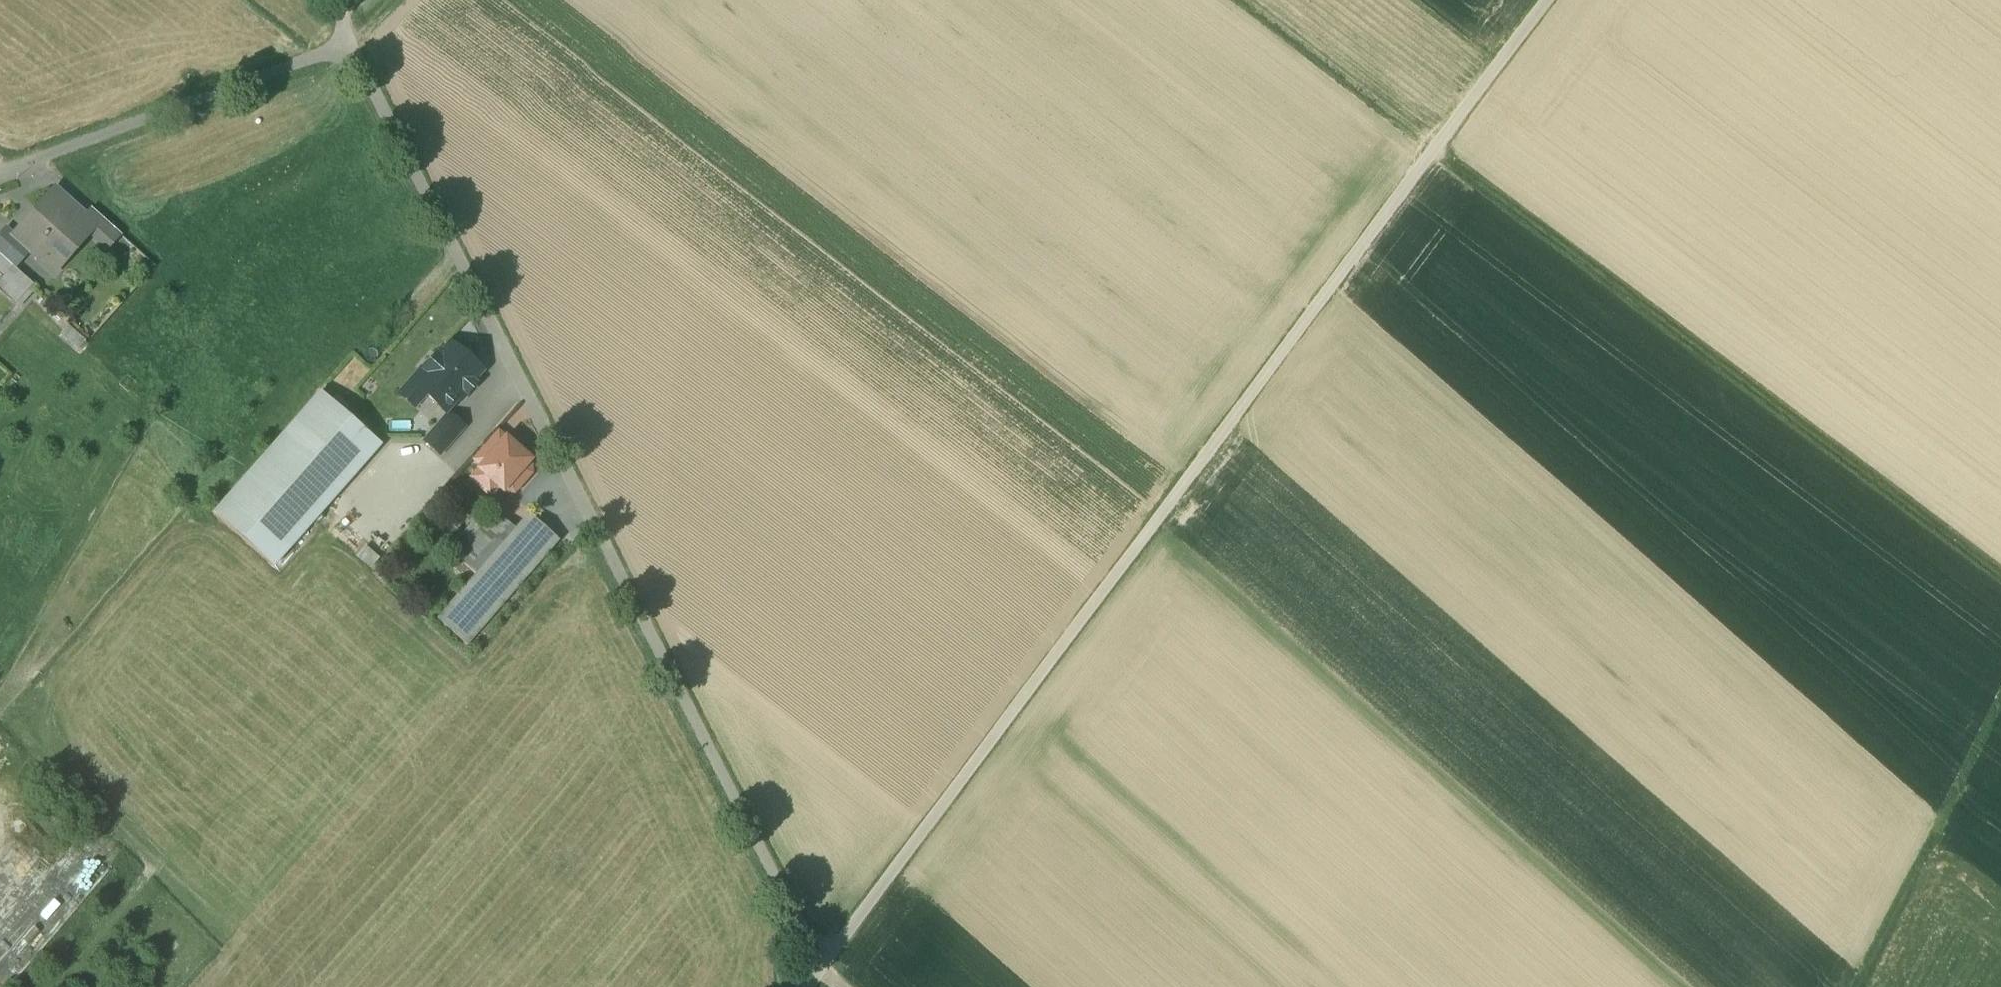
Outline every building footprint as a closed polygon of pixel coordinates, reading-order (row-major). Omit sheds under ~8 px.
[(60,195),(36,222),(30,217),(15,234),(14,235),(30,249),(45,263),(57,251),(66,259),(90,232),(95,227),(85,218),(60,195)] [(120,233),(93,209),(85,218),(95,227),(90,232),(107,247),(120,233)] [(7,227),(0,235),(0,254),(14,267),(30,249),(14,235),(15,234),(7,227)] [(0,254),(0,276),(1,277),(0,277),(0,292),(15,305),(33,284),(14,267),(0,254)] [(451,345),(439,358),(436,355),(424,370),(427,372),(415,385),(444,411),(463,390),(467,394),(475,385),(471,381),(480,371),(451,345)] [(320,392),(214,513),(274,566),(380,445),(320,392)] [(449,414),(425,441),(439,454),(463,427),(449,414)] [(497,431),(472,458),(481,466),(506,439),(497,431)] [(530,460),(506,439),(481,466),(472,478),(484,488),(491,480),(505,492),(510,489),(514,492),(528,476),(525,473),(526,472),(525,467),(524,466),(530,460)] [(495,511),(456,557),(476,574),(515,529),(495,511)] [(476,574),(437,619),(467,646),(559,540),(529,514),(515,529),(476,574)]
